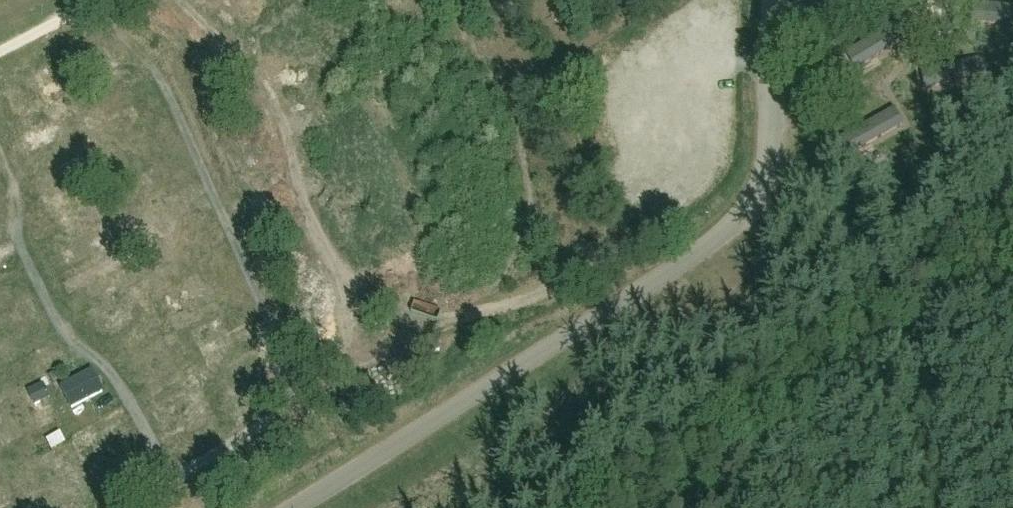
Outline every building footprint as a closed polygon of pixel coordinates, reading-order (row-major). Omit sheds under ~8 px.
[(850,12),(914,11),(914,0),(850,0),(850,12)] [(966,7),(968,28),(1012,23),(1012,3),(966,7)] [(919,40),(858,60),(865,80),(925,60),(919,40)]
